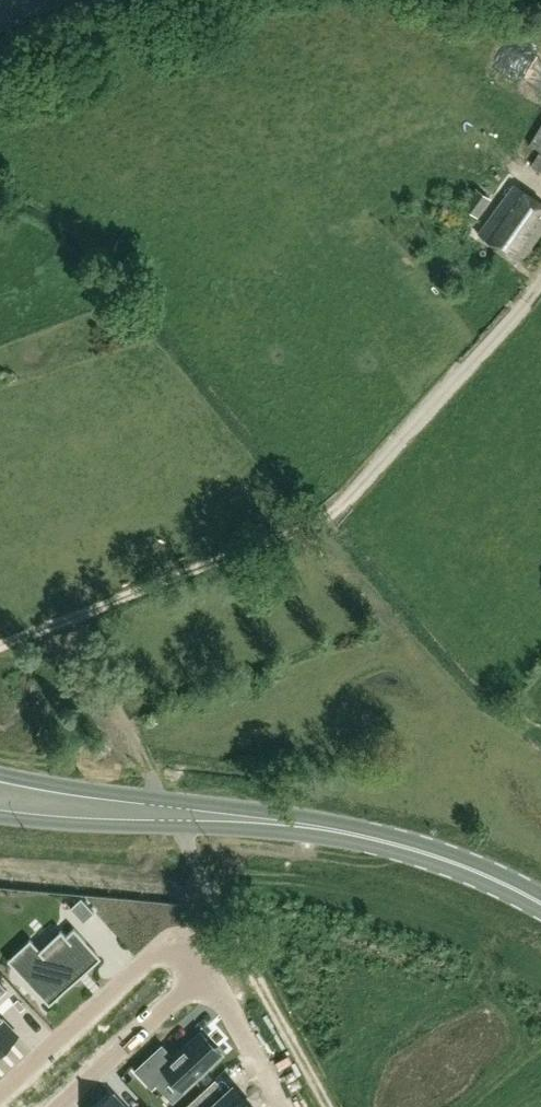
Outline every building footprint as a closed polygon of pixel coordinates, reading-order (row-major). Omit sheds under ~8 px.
[(71,0),(0,0),(0,29),(71,0)] [(524,73),(540,86),(540,60),(536,57),(524,73)] [(529,144),(540,151),(540,124),(529,144)] [(480,210),(493,197),(481,184),(467,197),(480,210)] [(540,234),(540,202),(515,184),(479,234),(520,263),(540,234)] [(70,909),(83,923),(95,913),(81,899),(70,909)] [(67,985),(98,955),(86,942),(87,942),(74,929),(66,936),(61,931),(60,932),(62,935),(43,953),(42,952),(20,973),(49,1006),(54,1001),(69,987),(67,985)] [(17,1036),(1,1018),(0,1017),(0,1051),(17,1036)] [(155,1084),(167,1073),(183,1091),(222,1055),(200,1032),(173,1058),(162,1046),(135,1070),(152,1088),(155,1084)] [(234,1086),(216,1103),(204,1090),(185,1106),(253,1106),(234,1086)] [(113,1093),(99,1106),(127,1106),(113,1093)]
